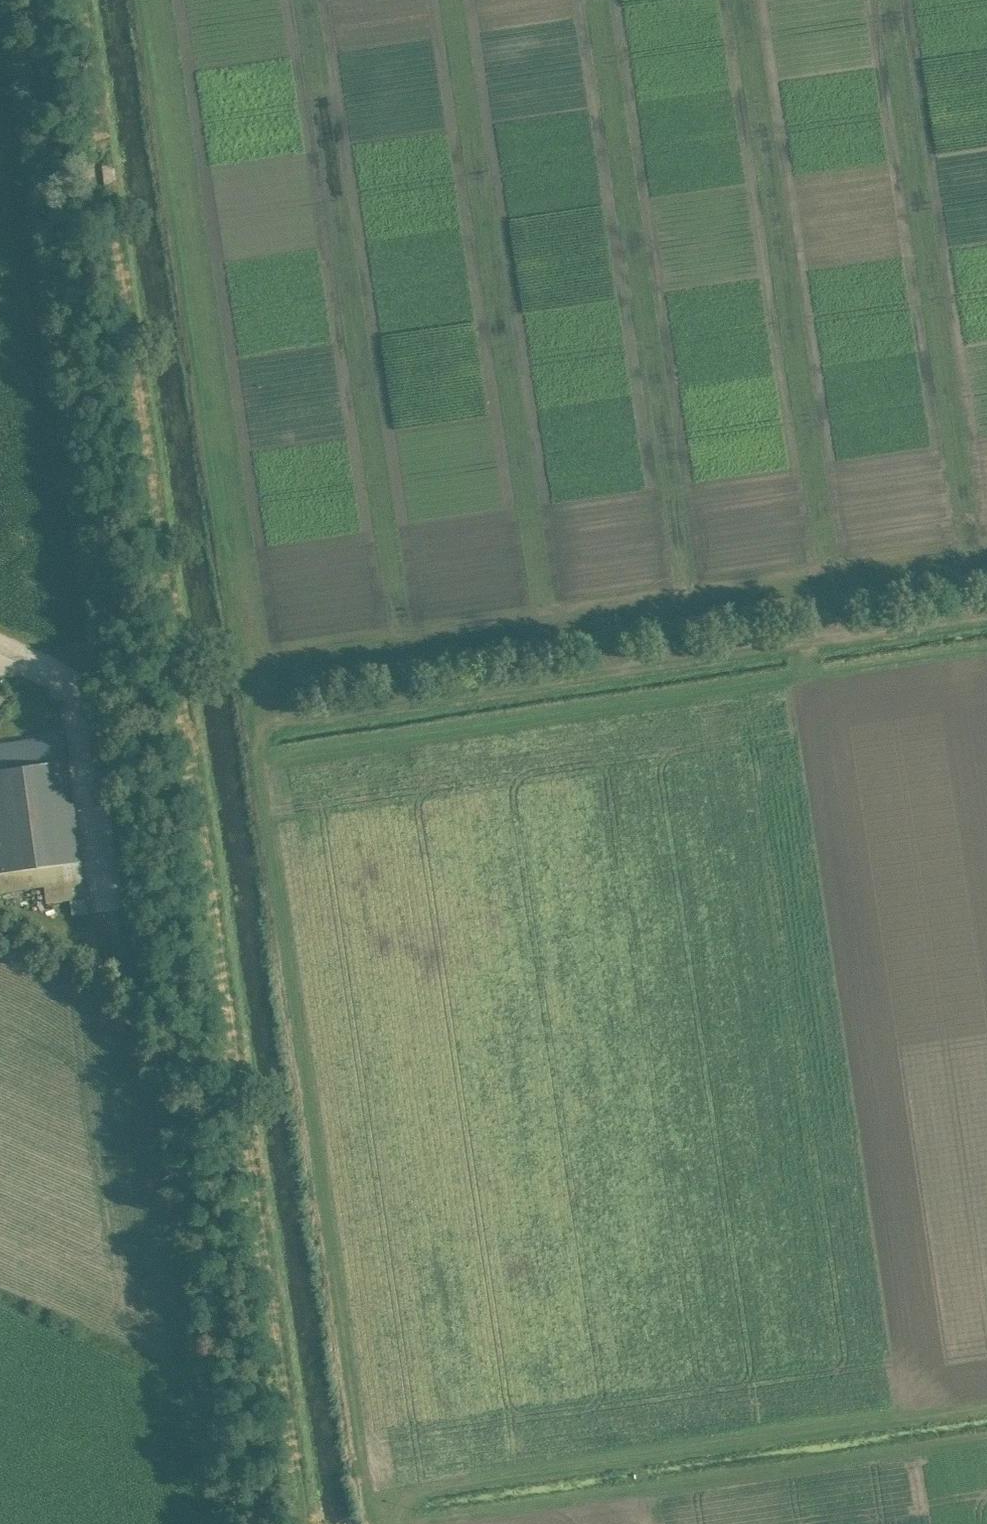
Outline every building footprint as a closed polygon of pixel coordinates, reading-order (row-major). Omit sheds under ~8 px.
[(108,168),(103,168),(106,186),(110,186),(116,181),(115,170),(108,168)] [(43,886),(45,902),(82,897),(78,864),(61,738),(0,746),(0,892),(43,886)]
